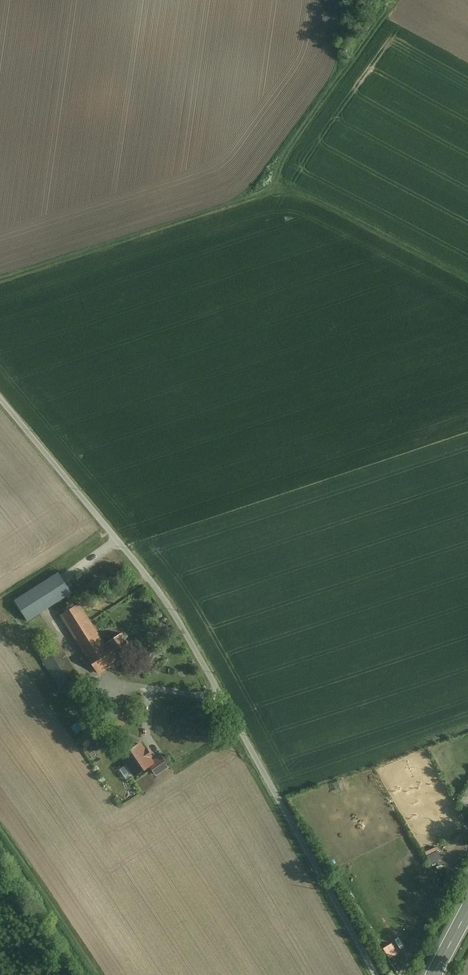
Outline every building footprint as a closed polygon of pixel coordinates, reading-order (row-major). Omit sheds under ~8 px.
[(58,572),(14,600),(27,620),(71,592),(58,572)] [(104,644),(78,603),(61,614),(87,655),(104,644)] [(104,644),(87,655),(97,672),(118,660),(118,661),(133,651),(122,633),(104,644)] [(81,680),(54,638),(36,649),(63,691),(81,680)] [(113,709),(99,688),(88,696),(102,716),(113,709)] [(121,713),(117,706),(113,709),(102,716),(106,723),(121,713)] [(121,713),(106,723),(111,730),(126,720),(121,713)] [(145,751),(140,744),(123,755),(128,762),(126,763),(135,775),(149,765),(153,762),(152,761),(149,757),(151,755),(146,749),(145,751)] [(160,756),(152,761),(153,762),(149,765),(156,775),(167,767),(160,756)] [(459,801),(466,805),(463,810),(467,813),(467,783),(459,801)]
